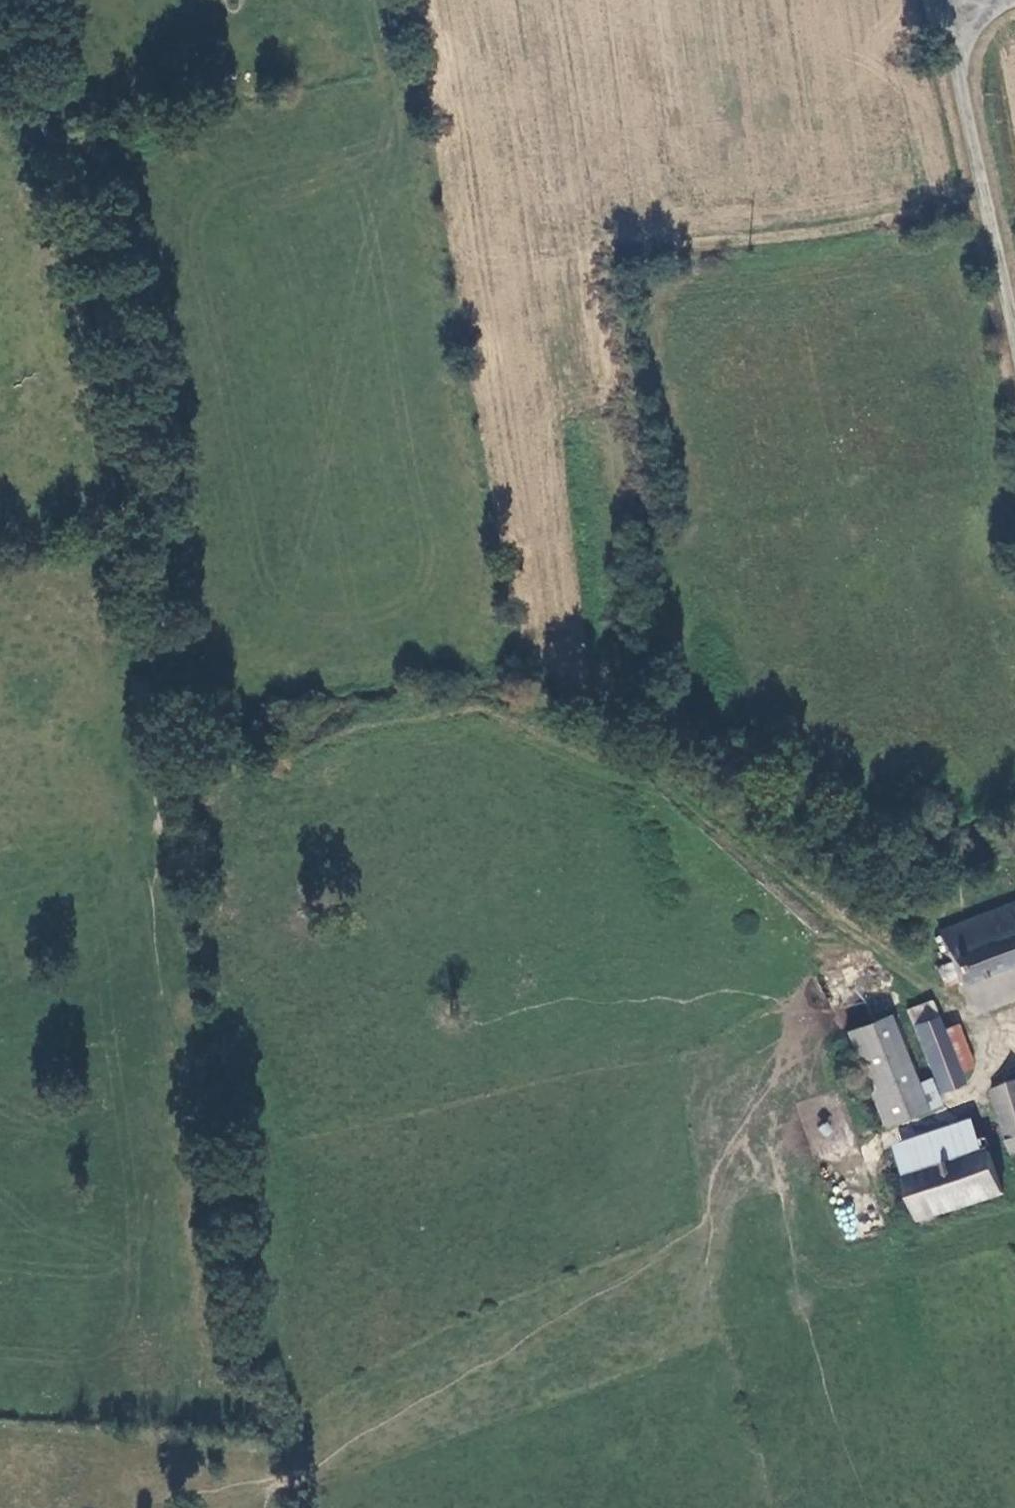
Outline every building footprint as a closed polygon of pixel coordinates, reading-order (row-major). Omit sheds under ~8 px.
[(1014,963),(1014,904),(942,931),(959,983),(1014,963)] [(846,1032),(881,1126),(936,1104),(926,1077),(912,1083),(887,1015),(846,1032)] [(913,1025),(936,1091),(960,1083),(959,1076),(972,1072),(956,1026),(942,1030),(938,1017),(913,1025)] [(1014,1154),(1014,1086),(994,1093),(1014,1154)] [(904,1157),(910,1178),(985,1153),(978,1132),(904,1157)] [(907,1179),(919,1221),(1005,1193),(991,1151),(985,1153),(910,1178),(907,1179)]
